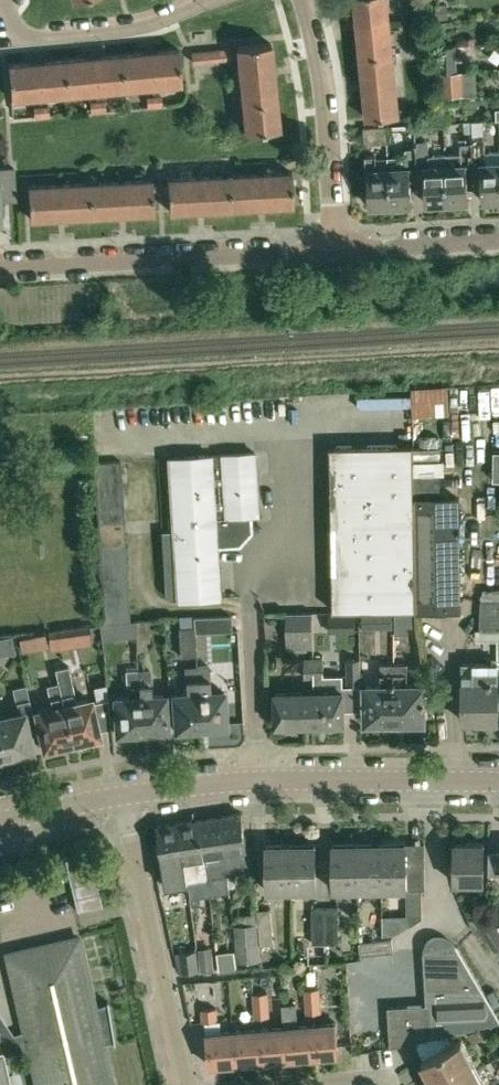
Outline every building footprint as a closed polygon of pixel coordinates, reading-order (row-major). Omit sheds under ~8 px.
[(393,53),(388,0),(356,0),(361,56),(393,53)] [(449,18),(447,2),(441,3),(434,4),(435,7),(436,20),(449,18)] [(279,127),(273,68),(271,42),(237,45),(246,130),(279,127)] [(454,43),(437,44),(440,72),(457,70),(454,43)] [(122,54),(125,87),(182,82),(179,48),(122,54)] [(219,48),(211,49),(212,59),(220,58),(219,48)] [(211,49),(202,50),(203,60),(212,59),(211,49)] [(202,50),(192,51),(193,61),(203,60),(202,50)] [(361,56),(367,117),(367,118),(399,115),(393,53),(361,56)] [(68,92),(125,87),(122,54),(65,59),(68,92)] [(11,98),(68,92),(65,59),(8,64),(11,98)] [(465,94),(463,70),(452,71),(440,72),(441,96),(452,95),(465,94)] [(155,95),(156,105),(163,104),(162,94),(155,95)] [(148,105),(156,105),(155,95),(147,95),(148,105)] [(98,100),(99,110),(106,109),(105,99),(98,100)] [(91,111),(99,110),(98,100),(90,101),(91,111)] [(34,116),(42,115),(41,105),(33,106),(34,116)] [(41,105),(42,115),(49,115),(48,105),(41,105)] [(388,142),(387,126),(364,127),(365,143),(388,142)] [(205,128),(205,136),(216,135),(215,128),(205,128)] [(460,153),(444,154),(446,201),(468,200),(466,163),(474,163),(472,137),(459,138),(460,153)] [(498,198),(498,151),(483,151),(483,137),(472,137),(474,163),(481,163),(483,199),(498,198)] [(446,201),(444,154),(429,154),(428,141),(415,142),(416,166),(424,166),(426,202),(446,201)] [(388,156),(389,168),(390,204),(391,208),(393,210),(403,210),(405,207),(405,203),(412,203),(410,167),(416,166),(415,142),(404,143),(405,155),(388,156)] [(390,204),(389,168),(377,168),(376,154),(365,154),(366,169),(368,169),(370,205),(390,204)] [(16,198),(15,185),(14,167),(0,168),(0,199),(16,198)] [(229,174),(231,207),(293,203),(292,171),(229,174)] [(169,210),(231,207),(229,174),(167,178),(169,210)] [(92,214),(126,212),(154,210),(152,178),(90,182),(92,214)] [(30,217),(92,214),(90,182),(28,185),(30,217)] [(416,609),(415,497),(414,447),(414,445),(332,446),(334,610),(416,609)] [(440,496),(439,476),(444,476),(444,461),(440,461),(440,447),(414,447),(415,497),(440,496)] [(251,515),(259,514),(256,452),(168,457),(173,531),(161,531),(165,594),(170,598),(176,598),(176,600),(220,597),(217,545),(239,544),(252,530),(251,515)] [(120,460),(95,461),(96,474),(121,472),(120,460)] [(121,472),(96,474),(97,486),(122,485),(121,472)] [(122,485),(97,486),(98,498),(123,497),(122,485)] [(415,497),(416,609),(461,609),(459,496),(440,496),(415,497)] [(123,497),(98,498),(98,511),(123,509),(123,497)] [(123,509),(98,511),(99,523),(124,522),(123,509)] [(124,522),(99,523),(100,535),(125,534),(124,522)] [(125,534),(100,535),(101,549),(126,548),(125,534)] [(126,548),(101,549),(102,561),(127,560),(126,548)] [(127,560),(102,561),(102,573),(127,572),(127,560)] [(127,572),(102,573),(103,586),(128,584),(127,572)] [(128,584),(103,586),(104,598),(129,596),(128,584)] [(498,639),(498,660),(498,589),(484,590),(482,601),(480,639),(498,639)] [(129,596),(104,598),(105,610),(130,608),(129,596)] [(130,608),(105,610),(105,622),(130,620),(130,608)] [(313,638),(312,611),(286,612),(286,638),(313,638)] [(181,655),(197,654),(195,632),(232,630),(231,614),(194,616),(194,626),(179,627),(181,655)] [(149,619),(137,620),(138,635),(138,646),(150,645),(149,619)] [(105,622),(101,622),(102,637),(138,635),(137,620),(130,620),(105,622)] [(64,630),(49,633),(51,650),(67,648),(64,630)] [(22,651),(48,646),(45,633),(20,639),(22,651)] [(381,647),(381,663),(395,662),(395,647),(381,647)] [(305,678),(315,677),(314,657),(304,658),(305,678)] [(323,657),(314,657),(315,677),(324,677),(323,657)] [(361,682),(360,658),(345,658),(345,682),(361,682)] [(463,682),(463,720),(498,720),(498,661),(474,661),(474,682),(463,682)] [(366,721),(395,721),(395,662),(381,663),(382,685),(366,685),(366,721)] [(395,662),(395,721),(425,720),(424,685),(408,685),(408,662),(395,662)] [(90,698),(77,702),(69,664),(55,667),(59,683),(71,740),(80,738),(81,742),(99,738),(90,698)] [(197,666),(201,727),(226,725),(224,690),(211,691),(209,665),(197,666)] [(176,728),(201,727),(197,666),(186,666),(187,693),(174,693),(176,728)] [(138,670),(142,731),(167,729),(165,694),(152,695),(150,669),(138,670)] [(117,732),(142,731),(138,670),(127,670),(129,696),(115,697),(117,732)] [(315,677),(315,690),(316,723),(345,722),(344,690),(343,676),(324,677),(315,677)] [(62,742),(71,740),(59,683),(48,685),(51,698),(54,697),(55,702),(52,702),(53,707),(37,711),(45,750),(63,746),(62,742)] [(97,697),(98,700),(107,698),(108,698),(106,683),(94,686),(97,697)] [(27,712),(30,711),(25,685),(11,688),(17,714),(0,718),(0,743),(4,760),(21,756),(20,751),(31,749),(26,728),(31,727),(27,712)] [(287,723),(316,723),(315,690),(276,692),(277,719),(287,719),(287,723)] [(220,815),(228,873),(235,872),(235,866),(248,864),(246,850),(247,850),(241,812),(220,815)] [(208,876),(228,873),(220,815),(200,818),(207,876),(208,876)] [(201,877),(207,876),(200,818),(179,821),(188,881),(201,879),(201,877)] [(188,881),(179,821),(158,824),(161,841),(153,842),(156,864),(164,863),(167,885),(188,882),(188,881)] [(334,889),(358,889),(358,842),(333,843),(334,889)] [(358,889),(382,889),(382,842),(358,842),(358,889)] [(406,842),(382,842),(382,889),(406,888),(407,914),(411,924),(422,917),(422,883),(426,883),(425,865),(407,866),(406,842)] [(485,842),(455,842),(455,882),(484,882),(485,842)] [(268,890),(292,890),(291,843),(267,844),(268,890)] [(291,843),(292,890),(316,890),(316,843),(291,843)] [(67,855),(79,907),(105,901),(93,849),(67,855)] [(314,943),(327,942),(326,908),(313,909),(314,943)] [(326,908),(327,942),(340,942),(339,908),(326,908)] [(259,910),(260,921),(262,943),(275,941),(272,909),(259,910)] [(498,947),(498,928),(487,909),(475,917),(495,949),(498,947)] [(263,957),(262,943),(260,921),(234,923),(239,959),(263,957)] [(3,1055),(29,1049),(37,1084),(113,1084),(103,1041),(113,1039),(114,1042),(115,1042),(108,1000),(94,1003),(78,936),(6,953),(25,1031),(0,1039),(0,1084),(10,1084),(3,1055)] [(456,944),(455,943),(453,942),(451,939),(447,938),(445,937),(443,937),(440,936),(437,936),(435,937),(433,937),(432,938),(429,939),(427,941),(427,942),(426,944),(425,946),(425,947),(424,949),(427,994),(388,1003),(398,1044),(498,1020),(498,1017),(456,944)] [(359,942),(361,955),(394,951),(393,938),(359,942)] [(211,944),(197,946),(199,969),(214,967),(211,944)] [(183,971),(199,969),(196,949),(181,951),(183,971)] [(323,986),(307,987),(309,1011),(325,1010),(323,986)] [(271,990),(256,991),(258,1016),(273,1014),(271,990)] [(287,1058),(313,1056),(310,1024),(298,1025),(296,1002),(283,1003),(285,1026),(287,1058)] [(218,1006),(202,1007),(204,1020),(219,1018),(218,1006)] [(339,1053),(338,1044),(351,1043),(351,1006),(338,1006),(338,1022),(310,1024),(313,1056),(339,1053)] [(261,1060),(287,1058),(285,1026),(259,1028),(261,1060)] [(235,1062),(261,1060),(259,1028),(233,1030),(235,1062)] [(233,1030),(207,1032),(209,1064),(235,1062),(233,1030)] [(463,1037),(423,1058),(437,1084),(488,1084),(463,1037)]
